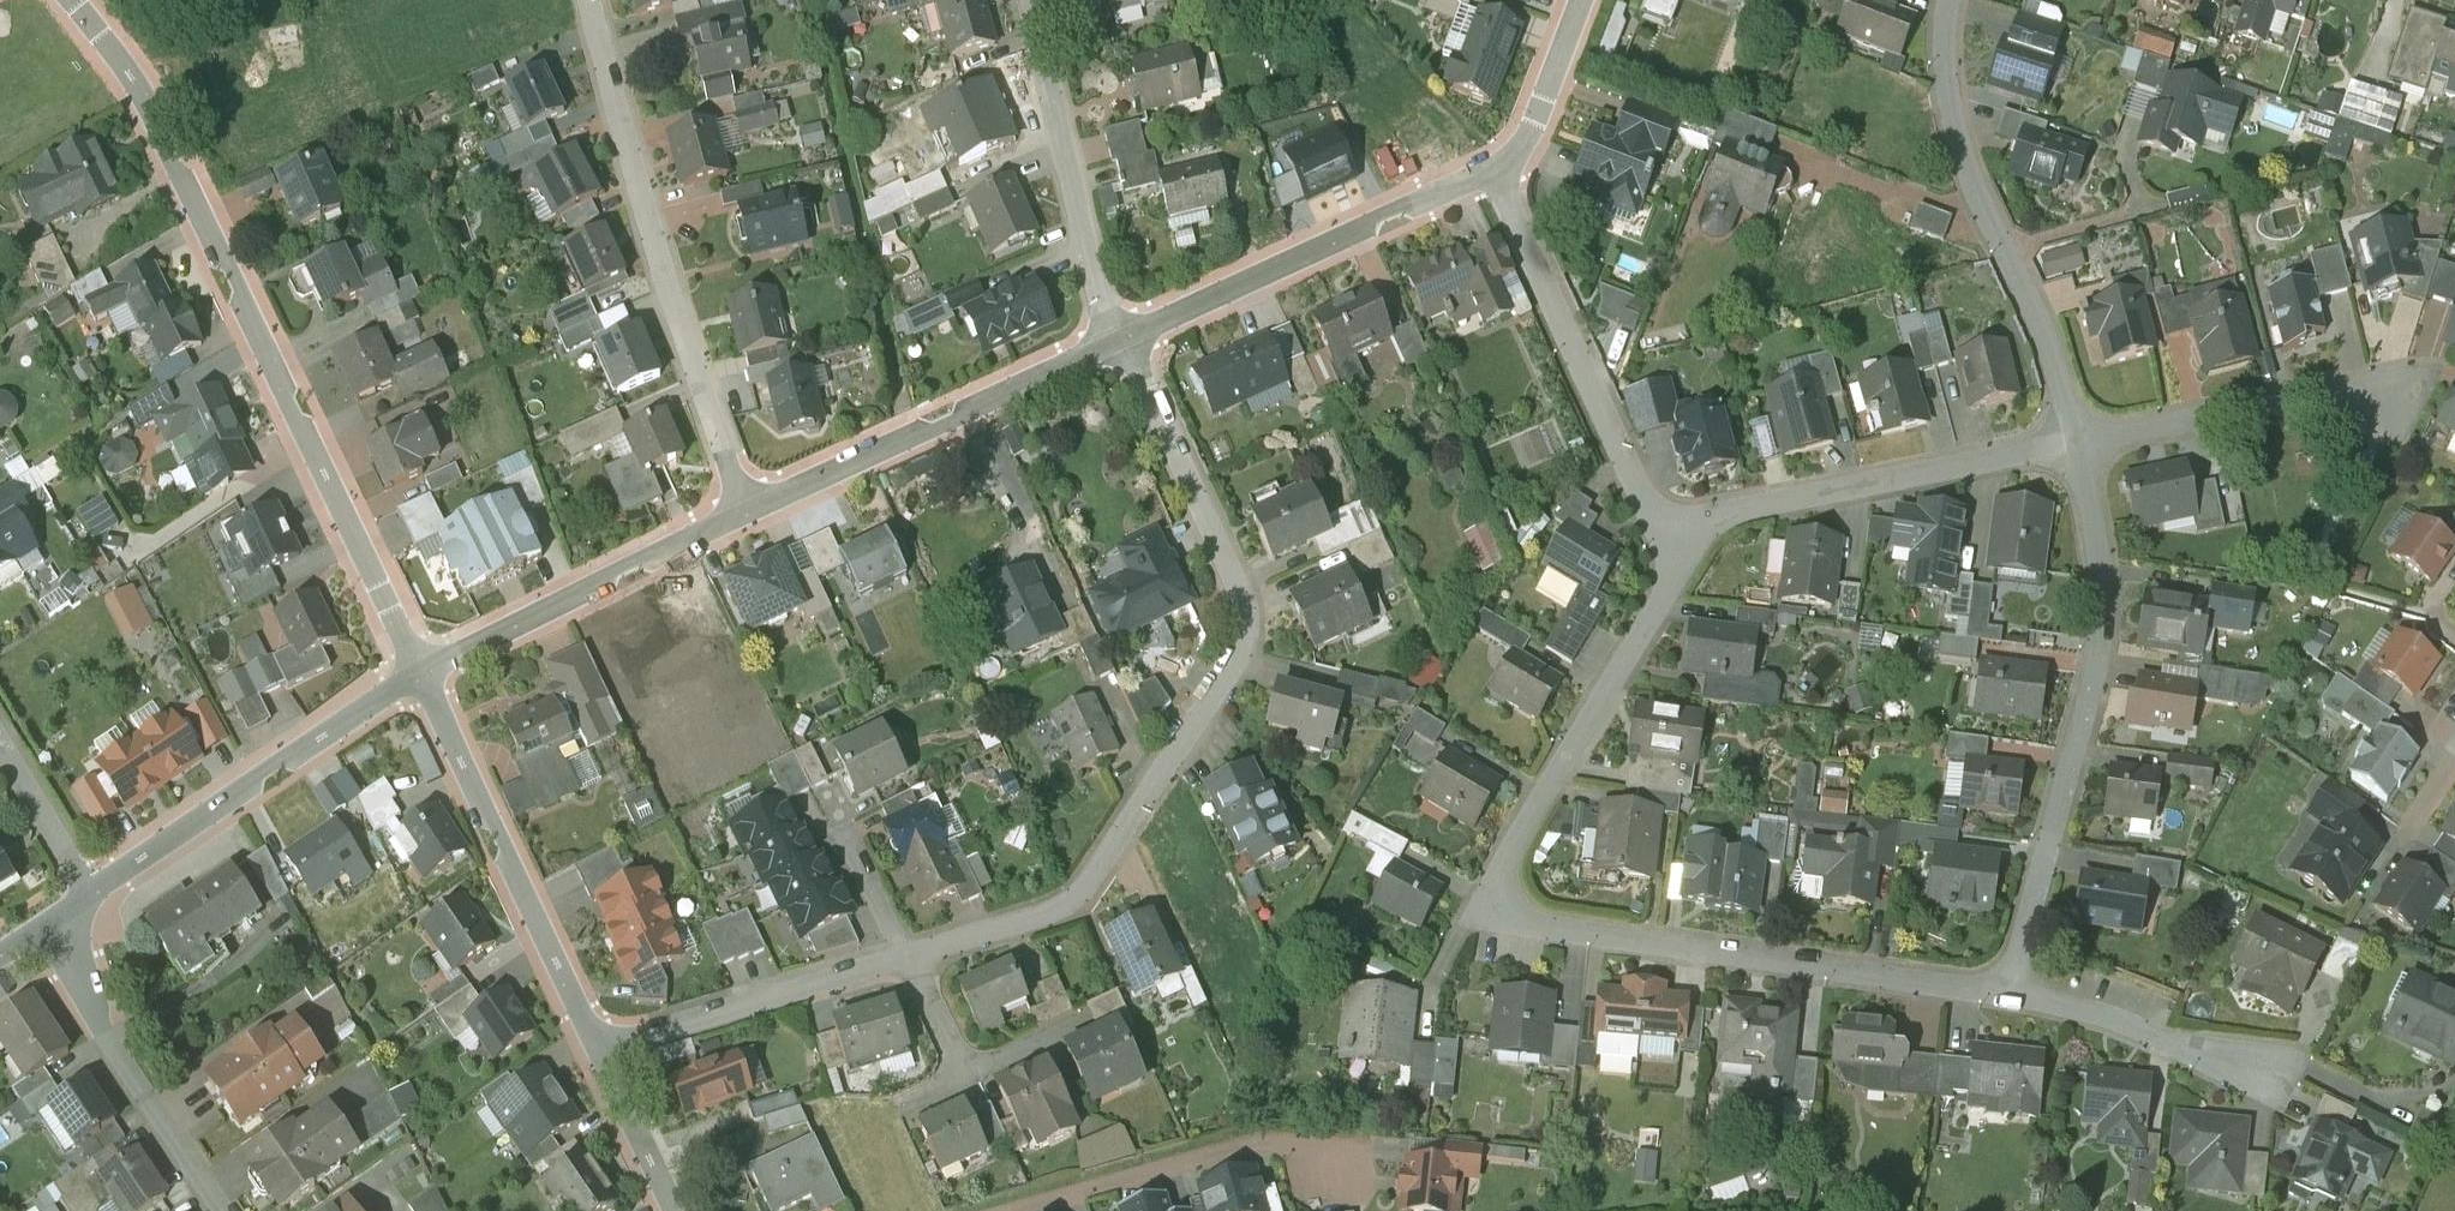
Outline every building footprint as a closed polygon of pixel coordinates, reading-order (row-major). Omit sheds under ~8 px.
[(638,17),(673,10),(672,8),(668,8),(666,0),(634,0),(638,17)] [(885,1),(889,17),(919,9),(920,9),(918,0),(888,0),(885,1)] [(920,9),(919,9),(920,12),(922,12),(939,7),(939,6),(948,3),(947,0),(918,0),(920,9)] [(939,6),(939,7),(946,35),(953,58),(994,47),(982,0),(961,0),(948,3),(939,6)] [(1117,12),(1140,6),(1141,11),(1144,10),(1143,6),(1167,0),(1114,0),(1117,12)] [(1443,0),(1429,0),(1424,12),(1455,24),(1460,10),(1461,7),(1443,0)] [(1461,7),(1460,10),(1468,13),(1472,0),(1443,0),(1461,7)] [(1532,0),(1505,0),(1529,9),(1532,0)] [(1640,18),(1642,18),(1649,0),(1646,0),(1640,18)] [(1642,18),(1666,28),(1676,0),(1649,0),(1642,18)] [(1859,2),(1857,8),(1855,7),(1844,35),(1842,35),(1841,38),(1895,59),(1910,19),(1893,12),(1898,0),(1856,0),(1859,2)] [(2185,11),(2188,0),(2153,0),(2185,11)] [(2273,8),(2249,0),(2238,35),(2262,43),(2272,12),(2273,8)] [(2249,0),(2273,8),(2272,12),(2290,18),(2296,0),(2249,0)] [(2300,0),(2296,0),(2290,18),(2304,22),(2310,3),(2300,0)] [(697,3),(672,8),(673,10),(675,20),(700,14),(699,4),(697,4),(697,3)] [(700,14),(675,20),(680,39),(746,23),(741,5),(700,14)] [(939,7),(922,12),(929,39),(946,35),(939,7)] [(1460,10),(1455,24),(1443,55),(1455,60),(1461,62),(1478,17),(1468,13),(1460,10)] [(266,22),(272,47),(302,39),(296,14),(266,22)] [(1520,29),(1479,14),(1478,17),(1461,62),(1455,60),(1446,82),(1454,85),(1452,89),(1487,102),(1496,77),(1501,79),(1520,29)] [(2447,26),(2410,14),(2389,77),(2428,90),(2432,77),(2437,61),(2436,61),(2447,26)] [(2062,30),(2021,16),(2012,45),(2052,58),(2062,30)] [(2448,24),(2447,26),(2436,61),(2437,61),(2432,77),(2448,83),(2444,96),(2454,100),(2454,26),(2448,24)] [(740,32),(693,43),(702,83),(728,77),(750,72),(740,32)] [(2169,46),(2150,39),(2146,50),(2165,57),(2169,46)] [(2012,45),(2005,42),(1990,88),(2040,105),(2055,59),(2052,58),(2012,45)] [(1201,50),(1188,53),(1194,80),(1211,76),(1207,59),(1208,59),(1205,48),(1201,49),(1201,50)] [(1188,53),(1132,67),(1143,113),(1199,100),(1194,80),(1188,53)] [(2170,65),(2143,56),(2133,87),(2159,95),(2161,94),(2170,65)] [(493,68),(469,79),(476,95),(500,84),(493,68)] [(544,72),(508,89),(528,130),(529,132),(565,115),(544,72)] [(728,77),(702,83),(707,102),(733,96),(728,77)] [(2215,95),(2172,81),(2166,97),(2161,114),(2152,111),(2148,125),(2141,144),(2172,155),(2177,141),(2198,148),(2204,128),(2229,136),(2239,105),(2214,97),(2215,95)] [(988,82),(922,112),(934,137),(944,133),(958,165),(948,170),(949,172),(1015,142),(988,82)] [(2152,111),(2161,114),(2166,97),(2159,95),(2133,87),(2123,117),(2148,125),(2152,111)] [(2402,102),(2372,92),(2360,127),(2390,137),(2402,102)] [(761,95),(732,102),(736,116),(765,109),(761,95)] [(1675,121),(1632,104),(1618,141),(1658,156),(1657,159),(1660,160),(1675,121)] [(765,109),(736,116),(741,135),(777,125),(773,107),(765,109)] [(2048,126),(2003,111),(1994,138),(2020,147),(2025,134),(2044,140),(2048,126)] [(1771,129),(1725,112),(1712,146),(1726,151),(1726,150),(1758,163),(1771,129)] [(712,123),(668,135),(683,188),(727,176),(712,123)] [(802,130),(808,149),(829,143),(823,124),(802,130)] [(1139,124),(1103,133),(1111,165),(1117,164),(1146,156),(1139,124)] [(528,130),(498,143),(506,161),(521,154),(536,147),(529,132),(528,130)] [(1618,141),(1595,132),(1577,177),(1610,190),(1604,204),(1635,216),(1648,184),(1649,184),(1652,175),(1651,175),(1657,159),(1658,156),(1618,141)] [(1335,133),(1285,156),(1293,174),(1306,201),(1356,178),(1335,133)] [(2044,140),(2025,134),(2020,147),(2011,175),(2055,189),(2061,171),(2078,176),(2085,153),(2044,140)] [(536,147),(521,154),(528,170),(530,176),(531,175),(561,159),(552,139),(536,147)] [(92,143),(53,162),(53,163),(42,168),(39,175),(41,181),(24,189),(43,228),(77,211),(81,220),(120,200),(92,143)] [(1758,163),(1726,150),(1726,151),(1708,198),(1712,200),(1705,218),(1730,227),(1738,207),(1757,214),(1765,193),(1776,197),(1781,197),(1786,195),(1790,192),(1792,187),(1791,182),(1789,177),(1785,174),(1779,171),(1758,163)] [(561,159),(531,175),(532,177),(537,174),(546,191),(561,218),(556,220),(557,222),(561,219),(591,203),(598,199),(572,153),(561,159)] [(506,161),(493,166),(500,182),(528,170),(521,154),(506,161)] [(1146,156),(1117,164),(1124,194),(1161,185),(1159,178),(1161,177),(1155,154),(1146,156)] [(320,163),(281,181),(302,229),(341,211),(320,163)] [(1161,177),(1159,178),(1161,185),(1170,220),(1228,206),(1218,164),(1161,177)] [(267,171),(238,184),(247,203),(269,193),(273,184),(267,171)] [(532,177),(531,175),(530,176),(527,178),(525,186),(528,193),(537,195),(546,191),(537,174),(532,177)] [(939,174),(904,190),(906,193),(912,207),(947,191),(939,174)] [(1293,174),(1273,184),(1281,213),(1306,201),(1293,174)] [(1011,179),(986,190),(987,192),(969,200),(993,253),(1036,234),(1011,179)] [(760,184),(720,194),(724,209),(764,199),(760,184)] [(1114,188),(1100,192),(1103,207),(1118,203),(1114,188)] [(895,195),(893,189),(879,196),(877,197),(886,219),(912,207),(906,193),(901,194),(901,192),(895,195)] [(2163,200),(2167,215),(2205,204),(2201,189),(2163,200)] [(947,191),(912,207),(920,224),(954,208),(947,191)] [(739,211),(750,257),(807,244),(795,197),(739,211)] [(591,203),(561,219),(568,231),(599,218),(591,203)] [(1952,219),(1920,207),(1911,230),(1943,242),(1952,219)] [(2404,227),(2352,241),(2367,296),(2396,288),(2419,282),(2410,249),(2404,227)] [(623,276),(604,235),(606,234),(605,232),(564,251),(565,253),(567,252),(586,293),(584,295),(585,297),(587,296),(590,302),(623,287),(622,286),(621,286),(618,281),(626,277),(625,275),(623,276)] [(54,238),(23,252),(48,304),(72,290),(77,287),(54,238)] [(1499,240),(1481,249),(1484,256),(1494,277),(1512,269),(1499,240)] [(2084,246),(2043,254),(2047,276),(2088,269),(2084,246)] [(2439,257),(2410,249),(2419,282),(2396,288),(2399,298),(2424,305),(2437,264),(2442,248),(2441,247),(2439,257)] [(2340,251),(2310,259),(2316,281),(2310,283),(2316,302),(2351,292),(2340,251)] [(1484,256),(1465,265),(1459,252),(1407,277),(1427,320),(1444,312),(1448,321),(1452,320),(1448,310),(1471,300),(1484,328),(1512,315),(1494,277),(1484,256)] [(343,253),(307,270),(307,271),(307,272),(308,272),(319,295),(328,313),(327,313),(328,315),(363,298),(367,307),(369,306),(368,304),(394,292),(380,262),(353,274),(343,253)] [(2437,264),(2426,298),(2454,308),(2454,270),(2437,264)] [(154,268),(119,285),(120,287),(106,294),(86,303),(86,304),(95,323),(107,317),(129,307),(137,324),(140,329),(145,327),(175,312),(154,268)] [(307,271),(293,278),(291,285),(298,299),(305,302),(319,295),(308,272),(307,272),(307,271)] [(2147,274),(2112,283),(2117,301),(2138,295),(2139,301),(2152,298),(2154,307),(2156,306),(2147,274)] [(77,287),(72,290),(80,307),(86,304),(86,303),(106,294),(97,275),(77,287)] [(1017,290),(1003,296),(966,313),(985,354),(1054,323),(1035,282),(1017,290)] [(2310,283),(2268,294),(2283,353),(2305,348),(2303,341),(2325,335),(2316,302),(2310,283)] [(976,284),(944,298),(951,314),(952,313),(983,299),(976,284)] [(2235,287),(2188,299),(2193,316),(2191,316),(2195,332),(2206,372),(2254,359),(2235,287)] [(1616,327),(1621,313),(1633,303),(1601,290),(1602,306),(1597,320),(1616,327)] [(394,292),(368,304),(369,306),(375,320),(399,309),(401,308),(394,292)] [(773,292),(730,303),(731,306),(734,305),(741,332),(738,333),(744,357),(747,356),(777,349),(786,347),(773,292)] [(1370,294),(1312,320),(1332,364),(1390,338),(1370,294)] [(2117,301),(2094,307),(2095,309),(2081,313),(2083,319),(2086,318),(2091,336),(2102,333),(2109,363),(2153,352),(2139,301),(2138,295),(2117,301)] [(588,303),(553,319),(550,312),(547,313),(559,337),(597,319),(590,302),(587,296),(585,297),(588,303)] [(944,298),(905,316),(914,338),(954,319),(952,313),(951,314),(944,298)] [(63,299),(46,310),(50,317),(57,329),(76,318),(63,299)] [(2188,299),(2156,308),(2165,340),(2195,332),(2191,316),(2193,316),(2188,299)] [(44,307),(34,313),(39,323),(50,317),(46,310),(44,307)] [(129,307),(107,317),(113,329),(120,332),(137,324),(129,307)] [(175,312),(145,327),(163,364),(201,345),(183,307),(175,312)] [(399,309),(375,320),(383,336),(407,326),(399,309)] [(1604,360),(1615,381),(1638,319),(1621,313),(1616,327),(1604,360)] [(2447,339),(2454,341),(2454,314),(2447,339)] [(559,337),(558,337),(566,354),(605,337),(597,319),(559,337)] [(1413,325),(1396,333),(1411,366),(1428,358),(1413,325)] [(639,329),(597,348),(619,396),(662,377),(639,329)] [(19,330),(7,337),(14,348),(26,341),(19,330)] [(1943,332),(1926,336),(1935,370),(1951,365),(1943,332)] [(1925,334),(1908,338),(1918,374),(1935,370),(1926,336),(1925,334)] [(375,338),(335,357),(357,404),(359,403),(357,400),(374,392),(375,395),(396,386),(397,385),(391,372),(375,338)] [(1267,341),(1223,362),(1241,403),(1268,391),(1266,388),(1284,380),(1267,341)] [(2003,347),(1958,359),(1971,409),(2016,397),(2003,347)] [(777,349),(747,356),(751,371),(777,365),(781,364),(777,349)] [(434,353),(391,372),(397,385),(396,386),(403,402),(448,382),(434,353)] [(1831,356),(1809,362),(1814,382),(1816,381),(1822,403),(1843,397),(1831,356)] [(1302,358),(1285,366),(1301,401),(1319,393),(1302,358)] [(1223,362),(1194,375),(1213,416),(1241,403),(1223,362)] [(751,371),(747,372),(750,386),(769,381),(780,379),(777,365),(751,371)] [(1909,369),(1862,381),(1871,414),(1867,416),(1868,421),(1874,419),(1879,437),(1901,431),(1901,432),(1927,425),(1920,400),(1918,401),(1909,369)] [(780,379),(769,381),(770,384),(775,383),(781,406),(776,407),(782,433),(822,424),(822,422),(819,422),(816,411),(819,410),(810,372),(780,379)] [(1814,382),(1767,394),(1784,457),(1833,445),(1822,403),(1816,381),(1814,382)] [(1668,385),(1628,395),(1629,399),(1628,402),(1633,422),(1636,424),(1639,436),(1677,426),(1679,425),(1675,412),(1668,385)] [(167,387),(129,411),(139,432),(158,423),(157,420),(177,410),(173,402),(174,402),(167,387)] [(177,410),(157,420),(158,423),(168,444),(170,443),(169,442),(188,433),(201,462),(203,462),(202,460),(219,452),(220,454),(238,445),(242,443),(225,407),(222,409),(215,394),(218,392),(217,391),(177,410)] [(2447,409),(2443,410),(2439,419),(2440,423),(2439,426),(2454,434),(2454,392),(2447,409)] [(10,425),(13,421),(15,415),(14,409),(11,404),(7,401),(1,400),(0,400),(0,431),(10,425)] [(1712,402),(1699,406),(1695,412),(1688,408),(1675,412),(1679,425),(1677,426),(1681,443),(1677,444),(1675,448),(1676,448),(1678,448),(1680,457),(1679,458),(1678,459),(1681,461),(1686,460),(1690,476),(1700,474),(1704,476),(1723,471),(1725,467),(1735,464),(1721,413),(1722,411),(1721,408),(1719,407),(1719,406),(1712,402)] [(618,412),(562,437),(572,460),(615,441),(628,435),(627,432),(618,412)] [(664,416),(627,432),(628,435),(615,441),(626,465),(609,473),(628,516),(662,500),(651,475),(684,461),(664,416)] [(425,424),(404,433),(403,432),(368,448),(388,492),(423,476),(419,466),(440,457),(425,424)] [(143,466),(131,437),(99,450),(111,479),(143,466)] [(238,445),(220,454),(219,452),(202,460),(203,462),(201,462),(188,468),(203,499),(229,487),(227,482),(250,471),(238,445)] [(54,459),(34,472),(42,486),(63,473),(54,459)] [(456,467),(426,481),(433,497),(464,483),(456,467)] [(2185,468),(2126,480),(2136,530),(2193,518),(2187,489),(2189,489),(2185,468)] [(533,471),(503,486),(511,501),(512,500),(521,517),(546,505),(533,471)] [(2189,489),(2187,489),(2193,518),(2197,536),(2225,531),(2215,483),(2189,489)] [(0,493),(0,531),(18,520),(29,513),(11,486),(0,493)] [(1310,492),(1253,518),(1273,562),(1276,560),(1275,559),(1308,544),(1308,546),(1314,543),(1331,536),(1329,532),(1310,492)] [(1592,506),(1576,496),(1554,522),(1567,529),(1569,527),(1586,538),(1597,520),(1587,514),(1592,506)] [(431,497),(398,513),(416,550),(438,539),(438,537),(448,532),(431,497)] [(82,514),(96,542),(122,528),(108,500),(82,514)] [(511,501),(493,510),(492,507),(456,526),(457,528),(448,532),(438,537),(438,539),(448,557),(441,560),(453,583),(459,580),(468,597),(487,588),(488,590),(524,572),(523,570),(542,560),(521,517),(512,500),(511,501)] [(2050,511),(1997,503),(1988,570),(2041,577),(2050,511)] [(1963,514),(1921,508),(1920,516),(1898,513),(1896,525),(1892,551),(1893,551),(1894,551),(1895,545),(1915,549),(1913,565),(1909,591),(1948,598),(1949,591),(1951,591),(1953,576),(1963,514)] [(277,510),(229,533),(247,570),(252,580),(300,558),(277,510)] [(2396,553),(2418,523),(2401,511),(2380,541),(2396,553)] [(2439,538),(2454,549),(2454,516),(2439,538)] [(0,531),(0,538),(16,564),(36,552),(36,551),(35,549),(36,544),(29,531),(24,530),(18,520),(0,531)] [(1892,551),(1896,525),(1870,521),(1866,547),(1892,551)] [(1349,523),(1329,532),(1331,536),(1314,543),(1322,559),(1349,547),(1358,542),(1349,523)] [(1466,533),(1484,573),(1507,563),(1489,523),(1466,533)] [(2418,523),(2396,553),(2393,558),(2431,584),(2454,550),(2454,549),(2439,538),(2418,523)] [(1586,538),(1569,527),(1567,529),(1545,567),(1549,570),(1581,589),(1583,587),(1595,595),(1618,557),(1586,538)] [(829,532),(801,546),(813,573),(818,581),(845,569),(839,557),(841,556),(829,532)] [(1358,542),(1349,547),(1363,577),(1395,563),(1381,532),(1358,542)] [(841,556),(839,557),(845,569),(859,600),(907,577),(886,535),(841,556)] [(1141,574),(1093,598),(1114,641),(1192,604),(1171,560),(1168,561),(1156,536),(1129,549),(1141,574)] [(1841,544),(1791,536),(1782,602),(1831,609),(1841,544)] [(16,564),(0,538),(0,574),(16,564)] [(1915,549),(1895,545),(1894,551),(1893,551),(1891,562),(1913,565),(1915,549)] [(0,574),(0,592),(44,565),(36,552),(16,564),(0,574)] [(778,560),(760,569),(758,566),(745,572),(747,575),(728,584),(752,634),(768,626),(770,630),(787,621),(786,618),(800,611),(802,610),(789,584),(778,560)] [(1581,589),(1549,570),(1538,590),(1569,609),(1581,589)] [(813,573),(789,584),(802,610),(800,611),(807,624),(832,612),(818,581),(813,573)] [(1030,574),(986,595),(1015,654),(1059,633),(1063,631),(1057,620),(1049,603),(1045,605),(1030,574)] [(1953,576),(1951,591),(1949,591),(1948,598),(1945,620),(1968,623),(1972,586),(1973,579),(1953,576)] [(1349,578),(1292,604),(1315,653),(1371,627),(1349,578)] [(137,585),(107,600),(128,642),(157,627),(137,585)] [(1861,589),(1842,586),(1836,624),(1856,627),(1861,589)] [(1994,589),(1972,586),(1968,623),(1965,641),(1979,643),(2000,645),(2005,608),(1991,606),(1994,589)] [(1569,609),(1545,649),(1572,665),(1609,603),(1595,595),(1583,587),(1581,589),(1569,609)] [(2210,608),(2206,630),(2248,637),(2254,598),(2215,592),(2214,600),(2211,600),(2210,608)] [(315,595),(276,614),(294,650),(299,662),(322,651),(338,643),(315,595)] [(2204,607),(2146,598),(2139,646),(2178,652),(2196,655),(2200,631),(2200,629),(2204,607)] [(1081,609),(1057,620),(1063,631),(1059,633),(1068,652),(1079,647),(1097,638),(1080,603),(1078,604),(1081,609)] [(2200,629),(2206,630),(2210,608),(2204,607),(2200,629)] [(1776,616),(1738,611),(1735,632),(1757,634),(1757,636),(1773,638),(1776,616)] [(1531,640),(1484,612),(1471,628),(1513,653),(1513,652),(1521,657),(1531,640)] [(2335,631),(2318,622),(2307,643),(2324,652),(2335,631)] [(1735,632),(1691,626),(1685,674),(1707,677),(1751,683),(1751,681),(1757,636),(1757,634),(1735,632)] [(2200,631),(2196,655),(2210,657),(2214,633),(2200,631)] [(2375,670),(2375,671),(2402,689),(2413,697),(2436,663),(2398,637),(2375,670)] [(1097,638),(1079,647),(1096,683),(1114,674),(1097,638)] [(1965,641),(1941,638),(1939,659),(1976,664),(1979,643),(1965,641)] [(586,648),(548,666),(564,701),(569,712),(572,717),(597,705),(610,699),(586,648)] [(299,662),(294,650),(273,660),(286,686),(288,690),(330,669),(322,651),(299,662)] [(1521,657),(1513,652),(1513,653),(1489,692),(1490,693),(1493,689),(1509,699),(1507,703),(1538,722),(1562,682),(1521,657)] [(2210,657),(2196,655),(2178,652),(2176,666),(2210,671),(2211,658),(2210,657)] [(1430,655),(1413,681),(1431,693),(1448,667),(1430,655)] [(271,657),(219,683),(233,712),(235,710),(248,735),(268,726),(256,701),(286,686),(273,660),(271,657)] [(2160,687),(2195,692),(2196,686),(2198,670),(2176,666),(2162,664),(2161,680),(2160,687)] [(2375,670),(2367,664),(2351,687),(2358,692),(2387,711),(2402,689),(2375,671),(2375,670)] [(2046,674),(1981,665),(1979,684),(1988,685),(1983,714),(2039,721),(2046,674)] [(2210,671),(2198,670),(2196,686),(2194,701),(2238,708),(2239,701),(2243,677),(2210,671)] [(1382,683),(1341,673),(1336,693),(1376,704),(1382,683)] [(1751,683),(1707,677),(1704,703),(1768,712),(1776,706),(1778,688),(1772,680),(1762,679),(1758,682),(1751,681),(1751,683)] [(2195,692),(2160,687),(2161,680),(2140,677),(2136,704),(2130,703),(2126,727),(2153,731),(2154,725),(2189,731),(2194,701),(2196,686),(2195,692)] [(2271,681),(2243,677),(2239,701),(2263,704),(2264,696),(2270,691),(2271,681)] [(2339,720),(2342,716),(2358,692),(2351,687),(2339,679),(2322,700),(2324,709),(2339,720)] [(1155,681),(1124,696),(1142,735),(1171,705),(1155,681)] [(1344,703),(1279,686),(1268,728),(1301,737),(1298,748),(1322,754),(1330,722),(1339,724),(1344,703)] [(2387,711),(2358,692),(2342,716),(2371,736),(2377,728),(2383,732),(2394,716),(2387,711)] [(1092,699),(1052,718),(1078,773),(1118,754),(1092,699)] [(553,705),(507,726),(523,761),(517,763),(540,811),(575,794),(553,750),(570,742),(558,717),(569,712),(564,701),(553,706),(553,705)] [(597,705),(572,717),(587,750),(613,738),(597,705)] [(206,706),(187,716),(189,720),(201,743),(206,751),(225,741),(206,706)] [(1702,719),(1637,709),(1635,727),(1638,728),(1637,735),(1633,738),(1632,748),(1638,756),(1636,768),(1628,774),(1626,790),(1638,792),(1681,798),(1690,799),(1693,782),(1695,764),(1690,763),(1693,744),(1699,739),(1702,719)] [(1446,729),(1417,711),(1405,730),(1434,748),(1446,729)] [(172,719),(136,743),(163,785),(200,761),(192,749),(178,727),(172,719)] [(189,720),(178,727),(192,749),(201,743),(189,720)] [(2371,736),(2366,744),(2366,743),(2355,759),(2358,761),(2347,777),(2387,804),(2397,788),(2399,789),(2410,774),(2408,772),(2419,756),(2383,732),(2377,728),(2371,736)] [(883,733),(836,756),(858,799),(904,776),(903,773),(898,776),(888,756),(893,753),(883,733)] [(1989,741),(1949,736),(1945,761),(1969,764),(1969,763),(1986,765),(1989,741)] [(430,742),(415,747),(428,785),(443,780),(430,742)] [(136,743),(99,768),(105,776),(119,797),(127,809),(163,785),(136,743)] [(811,747),(794,755),(811,791),(828,782),(811,747)] [(1499,783),(1448,753),(1420,801),(1471,830),(1499,783)] [(811,791),(794,755),(768,769),(778,790),(752,802),(758,815),(783,803),(783,804),(811,791)] [(2208,764),(2170,758),(2166,788),(2204,793),(2208,764)] [(1986,765),(1969,763),(1969,764),(1964,809),(2014,815),(2019,769),(1986,765)] [(1799,765),(1798,810),(1816,810),(1817,765),(1799,765)] [(1269,792),(1263,795),(1251,769),(1208,790),(1240,859),(1249,855),(1256,868),(1296,849),(1269,792)] [(2160,779),(2111,772),(2105,817),(2133,821),(2133,819),(2154,822),(2160,779)] [(119,797),(105,776),(96,782),(109,804),(119,797)] [(1012,777),(999,782),(1008,800),(1020,795),(1012,777)] [(96,782),(95,781),(76,792),(96,826),(115,815),(109,804),(96,782)] [(384,782),(357,800),(367,819),(390,803),(396,800),(384,782)] [(2363,806),(2331,784),(2315,808),(2330,818),(2331,817),(2348,828),(2363,806)] [(331,818),(346,809),(330,785),(315,795),(331,818)] [(641,826),(668,813),(655,787),(628,800),(641,826)] [(1681,798),(1638,792),(1635,811),(1662,815),(1662,816),(1678,818),(1681,798)] [(1849,818),(1853,796),(1826,792),(1822,813),(1849,818)] [(911,793),(881,808),(890,826),(920,811),(918,807),(911,793)] [(935,798),(918,807),(920,811),(924,809),(929,819),(942,813),(935,798)] [(390,803),(367,819),(374,834),(394,821),(400,817),(390,803)] [(758,815),(733,827),(747,857),(734,863),(735,864),(752,856),(752,855),(797,833),(797,832),(783,804),(783,803),(758,815)] [(1584,842),(1589,809),(1561,804),(1556,837),(1584,842)] [(1635,811),(1605,807),(1597,871),(1618,874),(1618,877),(1651,882),(1657,842),(1658,843),(1662,816),(1662,815),(1635,811)] [(890,826),(886,828),(893,843),(891,847),(894,854),(898,855),(904,868),(907,866),(906,866),(941,849),(941,850),(943,849),(929,819),(924,809),(920,811),(890,826)] [(403,834),(402,834),(418,857),(412,861),(426,882),(453,864),(451,862),(465,853),(437,811),(403,834)] [(2330,818),(2294,872),(2341,904),(2379,849),(2348,828),(2331,817),(2330,818)] [(2443,836),(2454,845),(2454,818),(2443,836)] [(394,821),(374,834),(383,853),(397,846),(393,840),(402,834),(403,834),(394,821)] [(1900,826),(1871,822),(1867,850),(1865,868),(1875,869),(1894,871),(1897,851),(1900,826)] [(1788,828),(1758,824),(1754,860),(1763,862),(1762,864),(1783,866),(1788,828)] [(322,839),(290,860),(288,858),(287,859),(300,878),(301,877),(311,892),(310,893),(311,894),(360,862),(337,826),(320,837),(322,839)] [(1955,833),(1900,826),(1897,851),(1937,857),(1938,855),(1952,857),(1955,833)] [(1407,845),(1377,829),(1369,845),(1399,861),(1407,845)] [(797,833),(752,855),(752,856),(766,885),(753,891),(753,892),(771,884),(770,883),(816,861),(815,860),(801,830),(797,832),(797,833)] [(2443,836),(2432,852),(2454,868),(2454,845),(2443,836)] [(1867,850),(1834,846),(1834,848),(1808,844),(1805,864),(1804,875),(1830,878),(1827,902),(1827,903),(1870,908),(1875,869),(1865,868),(1867,850)] [(1754,860),(1720,856),(1721,850),(1689,846),(1682,900),(1709,904),(1708,909),(1755,915),(1762,864),(1763,862),(1754,860)] [(614,849),(575,869),(583,886),(622,868),(614,849)] [(941,849),(906,866),(907,866),(917,888),(915,892),(918,899),(923,900),(925,905),(955,890),(960,888),(948,864),(941,850),(941,849)] [(290,897),(267,850),(247,863),(277,907),(290,897)] [(2432,853),(2416,876),(2442,893),(2439,898),(2448,905),(2454,895),(2454,868),(2432,852),(2432,853)] [(1952,857),(1938,855),(1937,857),(1935,875),(1941,876),(1936,907),(1947,908),(1947,911),(1953,912),(1953,909),(1988,914),(1994,871),(1980,869),(1980,864),(1976,860),(1952,857)] [(982,896),(963,857),(948,864),(960,888),(955,890),(962,906),(982,896)] [(816,861),(770,883),(771,884),(784,912),(771,918),(772,919),(789,911),(789,910),(834,888),(820,858),(815,860),(816,861)] [(2181,866),(2135,859),(2131,884),(2148,887),(2148,889),(2176,893),(2181,866)] [(11,882),(12,883),(14,882),(0,860),(0,888),(11,882)] [(622,868),(583,886),(592,904),(599,901),(598,901),(641,881),(640,880),(632,863),(622,868)] [(1830,878),(1804,875),(1805,864),(1801,864),(1797,867),(1793,898),(1827,902),(1830,878)] [(1440,890),(1395,866),(1374,905),(1419,929),(1440,890)] [(2404,868),(2377,908),(2406,927),(2421,930),(2430,918),(2429,913),(2439,898),(2442,893),(2416,876),(2404,868)] [(231,873),(189,901),(182,889),(140,916),(176,971),(218,943),(260,915),(231,873)] [(641,881),(598,901),(599,901),(610,926),(611,927),(660,904),(660,905),(676,897),(676,896),(663,902),(650,875),(640,880),(641,881)] [(2131,884),(2083,877),(2075,924),(2130,933),(2134,911),(2141,912),(2145,889),(2148,890),(2148,889),(2148,887),(2131,884)] [(834,888),(789,910),(789,911),(803,940),(808,939),(847,920),(853,917),(838,885),(834,888)] [(461,901),(426,926),(457,973),(493,948),(461,901)] [(660,904),(611,927),(610,926),(607,927),(619,953),(620,954),(668,931),(669,932),(685,924),(685,923),(672,930),(660,905),(660,904)] [(733,919),(732,919),(750,956),(749,957),(750,959),(766,951),(747,912),(733,919)] [(718,923),(718,924),(735,961),(736,963),(749,957),(750,956),(732,919),(733,919),(732,917),(718,923)] [(1152,919),(1108,939),(1137,1000),(1156,991),(1157,992),(1179,980),(1180,979),(1168,953),(1152,919)] [(847,920),(808,939),(817,959),(859,946),(847,920)] [(735,961),(718,924),(718,923),(717,922),(702,929),(721,968),(735,961)] [(2322,954),(2257,922),(2241,955),(2258,964),(2243,995),(2286,1017),(2296,995),(2301,997),(2322,954)] [(668,931),(620,954),(619,953),(616,955),(629,983),(634,981),(660,968),(681,958),(669,932),(668,931)] [(2363,955),(2337,942),(2320,977),(2346,990),(2363,955)] [(218,943),(176,971),(185,984),(227,956),(218,943)] [(1181,947),(1168,953),(1180,979),(1179,980),(1182,987),(1196,980),(1181,947)] [(1011,967),(981,981),(982,983),(962,992),(982,1037),(1003,1028),(996,1013),(1026,1000),(1011,967)] [(660,968),(634,981),(636,986),(635,1002),(667,1004),(668,984),(660,968)] [(462,976),(429,998),(438,1011),(471,989),(462,976)] [(1057,979),(1038,988),(1047,1006),(1030,1014),(1038,1030),(1073,1014),(1057,979)] [(2414,983),(2389,1035),(2451,1063),(2454,1054),(2454,1002),(2414,983)] [(1631,996),(1600,994),(1599,1008),(1596,1037),(1598,1038),(1640,1041),(1644,987),(1632,986),(1631,996)] [(1687,1001),(1657,998),(1658,988),(1644,987),(1640,1041),(1681,1045),(1683,1045),(1686,1010),(1687,1001)] [(471,989),(438,1011),(452,1032),(468,1021),(467,1020),(484,1009),(471,989)] [(1118,993),(1088,1008),(1102,1038),(1118,1031),(1117,1028),(1119,1027),(1123,1037),(1136,1031),(1118,993)] [(484,1009),(467,1020),(468,1021),(495,1061),(534,1034),(506,994),(484,1009)] [(1409,1001),(1354,995),(1347,1055),(1403,1061),(1409,1001)] [(1547,1000),(1504,996),(1498,1049),(1542,1053),(1544,1028),(1547,1000)] [(50,1029),(30,1000),(0,1019),(0,1043),(8,1056),(50,1029)] [(862,1015),(834,1024),(837,1034),(848,1069),(877,1059),(878,1060),(907,1051),(900,1029),(901,1028),(894,1006),(862,1016),(862,1015)] [(1599,1008),(1582,1006),(1579,1032),(1577,1050),(1597,1052),(1598,1038),(1596,1037),(1599,1008)] [(1756,1009),(1728,1006),(1721,1062),(1759,1067),(1756,1091),(1769,1092),(1768,1095),(1777,1096),(1777,1094),(1784,1095),(1785,1095),(1789,1062),(1793,1018),(1772,1016),(1771,1021),(1755,1019),(1756,1009)] [(1703,1011),(1686,1010),(1683,1045),(1681,1045),(1680,1054),(1699,1056),(1703,1011)] [(1889,1023),(1848,1019),(1840,1025),(1839,1035),(1835,1035),(1831,1066),(1852,1068),(1852,1061),(1871,1063),(1868,1095),(1903,1099),(1908,1055),(1904,1048),(1889,1046),(1889,1039),(1893,1037),(1894,1029),(1889,1023)] [(268,1035),(255,1044),(255,1043),(253,1044),(254,1046),(246,1052),(244,1050),(242,1051),(243,1052),(230,1061),(233,1065),(208,1082),(224,1105),(223,1106),(232,1120),(234,1119),(239,1127),(302,1084),(298,1078),(321,1062),(297,1026),(273,1042),(268,1035)] [(1102,1038),(1091,1043),(1090,1041),(1069,1051),(1083,1081),(1090,1078),(1097,1094),(1117,1086),(1119,1092),(1144,1081),(1123,1037),(1119,1027),(1117,1028),(1118,1031),(1102,1038)] [(1579,1032),(1544,1028),(1542,1053),(1540,1068),(1575,1071),(1577,1050),(1579,1032)] [(50,1029),(8,1056),(24,1081),(25,1082),(43,1070),(67,1055),(56,1038),(50,1029)] [(837,1034),(816,1040),(827,1076),(848,1069),(837,1034)] [(1640,1041),(1598,1038),(1597,1052),(1596,1057),(1637,1061),(1637,1063),(1638,1063),(1640,1041)] [(1458,1045),(1436,1042),(1435,1048),(1431,1087),(1453,1089),(1458,1045)] [(1435,1048),(1414,1046),(1409,1091),(1430,1093),(1431,1087),(1435,1048)] [(2018,1057),(1976,1051),(1977,1050),(1975,1050),(1974,1062),(1970,1094),(2012,1099),(2010,1116),(2035,1119),(2042,1057),(2018,1055),(2018,1057)] [(1938,1058),(1908,1055),(1903,1099),(1934,1102),(1934,1099),(1938,1058)] [(736,1057),(671,1082),(685,1118),(750,1093),(736,1057)] [(1974,1062),(1938,1058),(1934,1099),(1952,1101),(1953,1093),(1970,1094),(1974,1062)] [(1815,1065),(1789,1062),(1785,1095),(1784,1095),(1783,1101),(1814,1105),(1818,1063),(1815,1063),(1815,1065)] [(1049,1068),(999,1091),(1012,1119),(1020,1135),(1022,1135),(1033,1129),(1044,1134),(1050,1147),(1076,1135),(1066,1114),(1069,1113),(1049,1068)] [(43,1070),(25,1082),(24,1081),(11,1089),(21,1103),(52,1082),(43,1070)] [(516,1088),(494,1103),(495,1104),(500,1111),(499,1117),(509,1132),(561,1096),(557,1089),(556,1090),(542,1070),(516,1088)] [(508,1076),(480,1096),(488,1109),(495,1104),(494,1103),(516,1088),(508,1076)] [(2147,1082),(2090,1076),(2085,1123),(2116,1126),(2114,1146),(2132,1148),(2140,1149),(2141,1137),(2147,1082)] [(52,1082),(21,1103),(32,1120),(54,1105),(53,1104),(62,1098),(52,1082)] [(87,1082),(53,1104),(54,1105),(81,1146),(93,1139),(115,1124),(87,1082)] [(793,1094),(750,1107),(755,1123),(764,1121),(800,1110),(793,1094)] [(389,1096),(341,1129),(357,1151),(356,1152),(357,1154),(403,1123),(389,1096)] [(509,1132),(519,1146),(525,1147),(530,1154),(531,1155),(552,1140),(578,1122),(565,1103),(566,1102),(561,1096),(509,1132)] [(2356,1114),(2324,1099),(2313,1122),(2316,1131),(2342,1144),(2346,1137),(2356,1114)] [(991,1106),(975,1113),(993,1151),(1008,1144),(1000,1125),(991,1106)] [(965,1107),(920,1128),(942,1174),(986,1154),(965,1107)] [(800,1110),(764,1121),(769,1137),(808,1125),(800,1110)] [(330,1113),(296,1137),(291,1130),(289,1132),(288,1134),(289,1136),(281,1142),(280,1140),(278,1140),(248,1160),(256,1173),(252,1176),(253,1178),(254,1177),(269,1198),(268,1199),(269,1201),(274,1198),(282,1210),(294,1202),(294,1203),(315,1189),(314,1188),(326,1180),(324,1177),(324,1174),(356,1152),(357,1151),(341,1129),(330,1113)] [(1012,1119),(1000,1125),(1008,1144),(1014,1154),(1028,1148),(1022,1135),(1020,1135),(1012,1119)] [(2244,1126),(2178,1119),(2173,1164),(2206,1168),(2204,1190),(2236,1193),(2238,1193),(2241,1159),(2244,1126)] [(115,1124),(93,1139),(103,1154),(125,1140),(115,1124)] [(1077,1143),(1086,1172),(1138,1156),(1130,1127),(1077,1143)] [(2316,1131),(2312,1140),(2313,1144),(2309,1153),(2308,1153),(2295,1181),(2315,1190),(2317,1187),(2333,1195),(2342,1192),(2352,1172),(2375,1183),(2386,1160),(2362,1149),(2364,1146),(2346,1137),(2342,1144),(2316,1131)] [(2160,1139),(2141,1137),(2140,1149),(2132,1148),(2129,1174),(2156,1177),(2160,1139)] [(552,1140),(531,1155),(530,1154),(523,1159),(532,1172),(543,1164),(560,1152),(552,1140)] [(560,1152),(543,1164),(553,1178),(584,1156),(575,1142),(560,1152)] [(1480,1149),(1438,1144),(1436,1166),(1460,1168),(1460,1171),(1477,1173),(1480,1149)] [(791,1151),(751,1169),(770,1210),(786,1210),(813,1198),(819,1210),(820,1210),(843,1201),(817,1145),(793,1156),(791,1151)] [(584,1156),(553,1178),(544,1184),(557,1202),(562,1199),(570,1210),(610,1210),(619,1205),(584,1156)] [(65,1204),(62,1200),(59,1202),(65,1210),(107,1210),(119,1204),(124,1210),(151,1210),(166,1201),(137,1157),(103,1179),(65,1204)] [(2267,1161),(2241,1159),(2238,1193),(2236,1193),(2235,1198),(2263,1201),(2267,1161)] [(92,1161),(53,1187),(62,1200),(65,1204),(103,1179),(92,1161)] [(1408,1163),(1406,1179),(1403,1179),(1401,1194),(1405,1195),(1403,1210),(1457,1210),(1458,1196),(1452,1196),(1454,1178),(1459,1178),(1460,1171),(1460,1168),(1436,1166),(1408,1163)] [(1227,1179),(1236,1210),(1266,1210),(1255,1171),(1227,1179)] [(1199,1187),(1203,1199),(1206,1210),(1236,1210),(1227,1179),(1199,1187)] [(408,1206),(411,1210),(447,1210),(435,1187),(408,1206)] [(1118,1210),(1170,1210),(1166,1197),(1118,1210)] [(1189,1203),(1192,1210),(1206,1210),(1203,1199),(1189,1203)]
